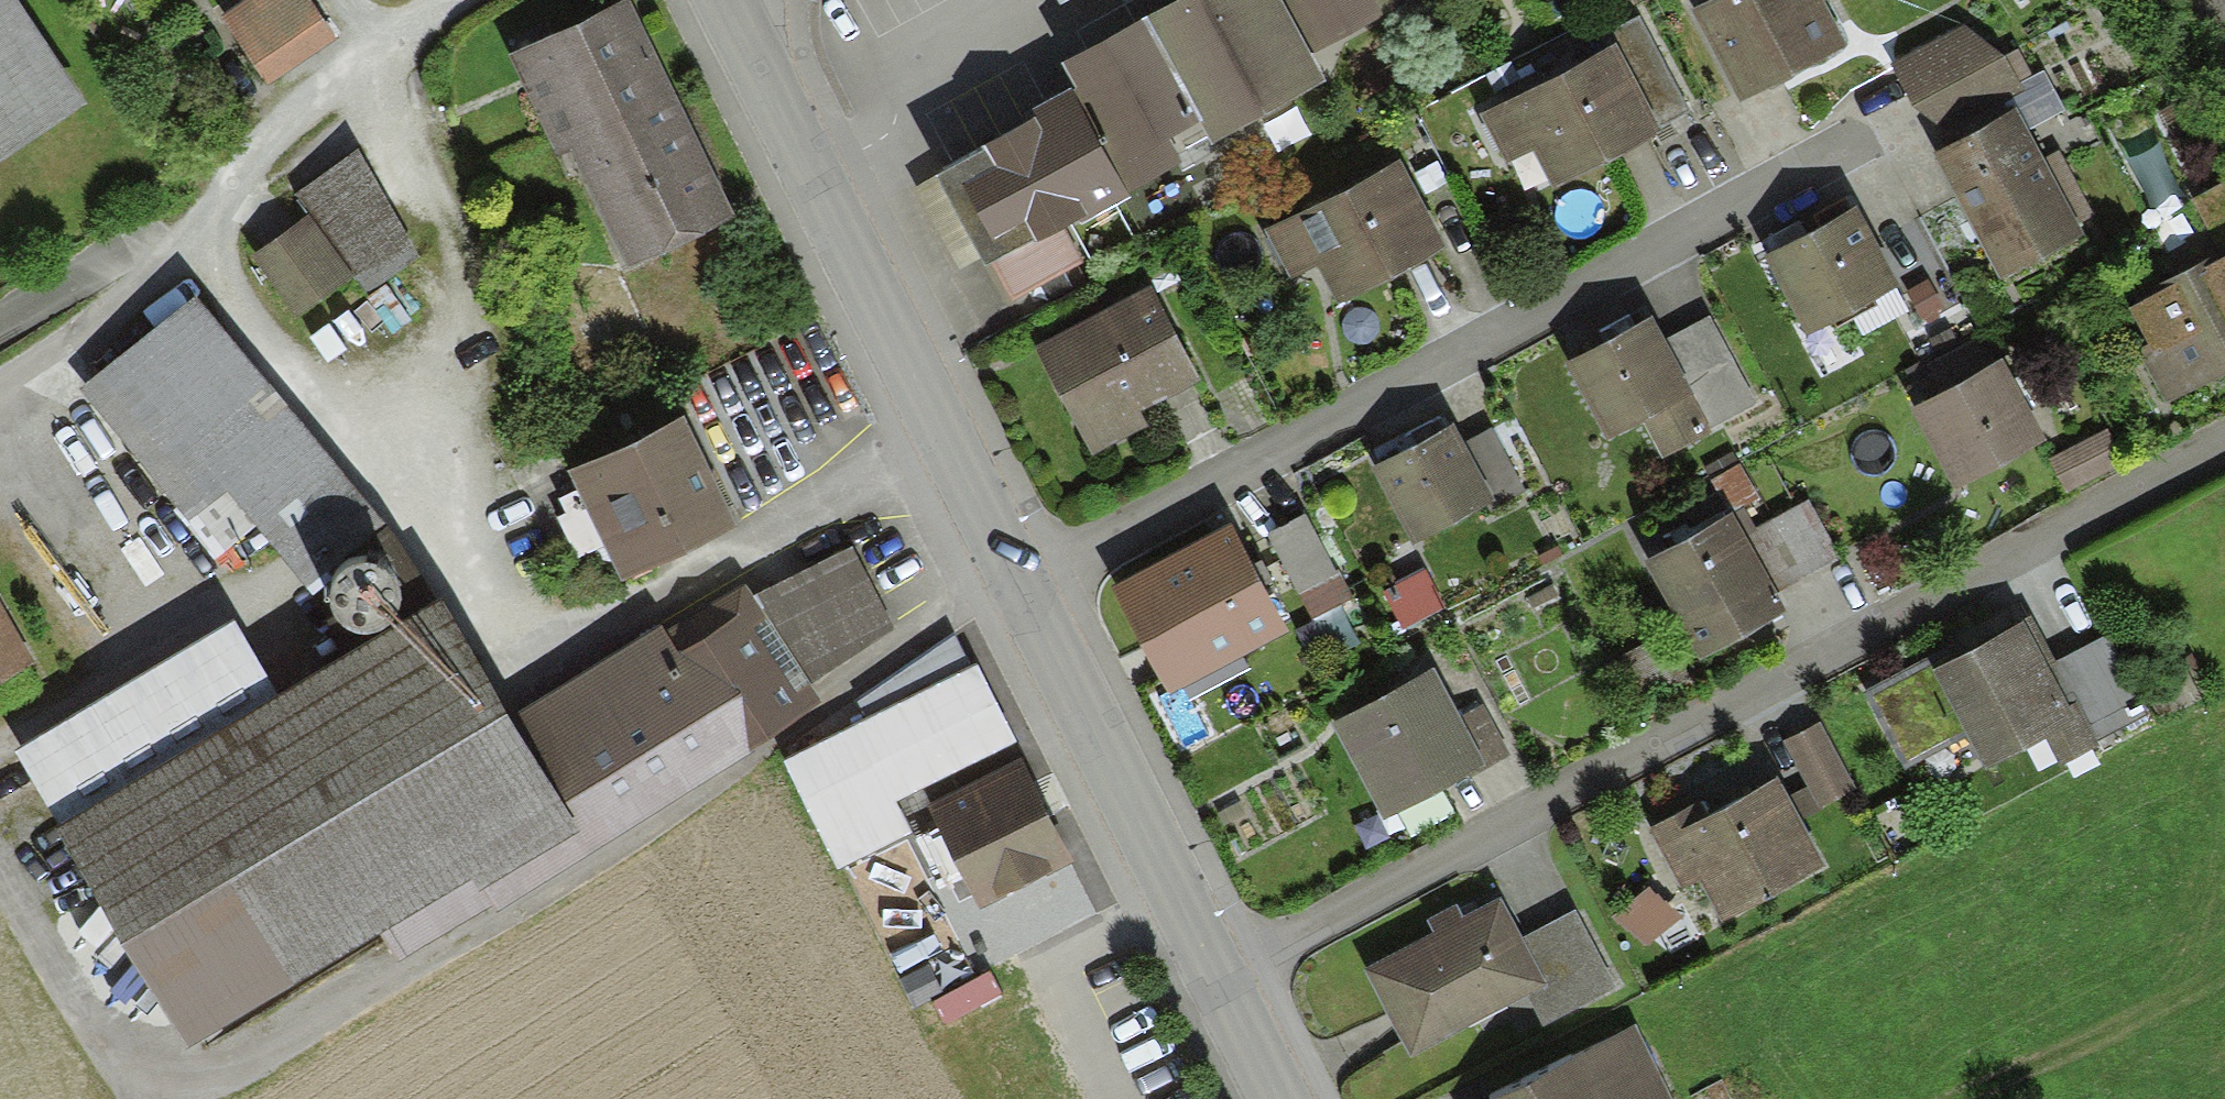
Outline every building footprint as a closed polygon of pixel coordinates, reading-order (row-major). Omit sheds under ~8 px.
[(86,106),(16,0),(0,0),(0,163),(86,106)] [(311,0),(247,0),(221,17),(269,87),(337,40),(311,0)] [(631,0),(628,0),(515,55),(621,272),(736,216),(631,0)] [(937,174),(939,176),(982,256),(987,265),(991,262),(1034,239),(1037,244),(1065,229),(1077,222),(1079,226),(1183,170),(1179,162),(1327,82),(1313,56),(1411,3),(1409,0),(1181,0),(1062,64),(1074,86),(1030,110),(1034,117),(982,146),(984,149),(937,174)] [(1692,9),(1742,103),(1849,47),(1824,0),(1709,0),(1692,9)] [(1611,30),(1618,43),(1661,125),(1689,110),(1639,15),(1611,30)] [(1966,23),(1890,61),(1936,151),(2017,108),(2012,97),(2023,91),(2019,81),(2032,74),(2019,48),(2006,55),(1966,23)] [(1661,125),(1618,43),(1480,115),(1506,165),(1534,151),(1554,189),(1664,132),(1661,125)] [(2028,129),(2065,111),(2044,69),(2032,74),(2019,81),(2023,91),(2012,97),(2017,108),(2028,129)] [(2017,108),(1936,151),(1933,153),(2002,281),(2086,236),(2078,223),(2044,160),(2028,129),(2017,108)] [(359,151),(298,188),(369,288),(421,255),(359,151)] [(2060,152),(2044,160),(2078,223),(2094,215),(2060,152)] [(1448,248),(1401,158),(1263,230),(1290,280),(1318,265),(1339,305),(1448,248)] [(982,256),(939,176),(918,186),(962,269),(982,256)] [(2184,205),(2216,261),(2224,256),(2224,182),(2184,205)] [(1900,285),(1857,207),(1765,256),(1808,335),(1832,322),(1874,299),(1900,285)] [(352,278),(308,215),(252,254),(295,317),(352,278)] [(1084,262),(1065,229),(1037,244),(1034,239),(991,262),(1013,301),(1084,262)] [(2129,308),(2147,343),(2139,348),(2168,404),(2224,374),(2224,256),(2216,261),(2205,266),(2203,262),(2161,284),(2164,289),(2129,308)] [(1943,307),(1928,278),(1906,290),(1921,318),(1943,307)] [(1151,286),(1034,347),(1091,455),(1147,426),(1140,412),(1201,380),(1151,286)] [(256,531),(305,591),(384,527),(195,294),(77,390),(176,512),(174,514),(185,527),(226,494),(256,531)] [(1878,307),(1874,299),(1832,322),(1836,329),(1878,307)] [(1666,339),(1653,315),(1566,362),(1609,442),(1643,423),(1663,460),(1712,433),(1710,428),(1693,398),(1697,395),(1666,339)] [(1757,403),(1709,316),(1666,339),(1697,395),(1693,398),(1710,428),(1757,403)] [(2045,439),(2002,360),(1912,409),(1955,488),(2045,439)] [(685,416),(569,472),(623,582),(738,526),(685,416)] [(1453,424),(1371,468),(1414,546),(1496,502),(1464,443),(1453,424)] [(1491,428),(1464,443),(1496,502),(1523,488),(1491,428)] [(2125,463),(2107,429),(2049,459),(2068,493),(2125,463)] [(1735,451),(1703,468),(1729,515),(1732,513),(1733,514),(1745,507),(1761,498),(1735,451)] [(215,564),(256,531),(226,494),(185,527),(215,564)] [(1733,514),(1777,594),(1841,558),(1808,499),(1756,528),(1745,507),(1733,514)] [(1729,515),(1645,562),(1700,660),(1787,612),(1777,594),(1733,514),(1732,513),(1729,515)] [(1304,515),(1267,534),(1312,620),(1355,598),(1339,568),(1334,571),(1304,515)] [(1231,523),(1111,587),(1170,695),(1290,631),(1266,587),(1254,566),(1231,523)] [(512,717),(442,602),(282,699),(63,831),(58,834),(189,1050),(381,934),(398,962),(491,905),(492,908),(826,706),(812,683),(899,630),(847,545),(756,601),(747,585),(666,634),(661,626),(512,717)] [(1262,561),(1254,566),(1266,587),(1273,582),(1262,561)] [(1446,606),(1425,569),(1385,592),(1406,629),(1446,606)] [(0,603),(0,686),(36,666),(0,603)] [(1927,660),(1863,694),(1904,770),(1968,737),(1985,769),(2044,738),(2060,767),(2099,746),(2097,741),(2056,663),(2030,616),(1932,668),(1927,660)] [(63,831),(282,699),(234,620),(15,752),(63,831)] [(858,702),(867,720),(972,668),(955,636),(858,702)] [(2097,741),(2148,715),(2108,636),(2056,663),(2097,741)] [(867,720),(784,761),(836,871),(912,833),(897,803),(1018,742),(978,665),(972,668),(867,720)] [(1435,669),(1332,724),(1385,822),(1510,755),(1483,705),(1461,717),(1435,669)] [(1807,787),(1789,796),(1803,821),(1822,811),(1820,807),(1855,789),(1821,722),(1783,742),(1807,787)] [(1033,785),(1022,763),(929,809),(980,911),(1073,865),(1049,818),(1033,785)] [(1070,805),(1053,774),(1033,785),(1049,818),(1070,805)] [(1693,806),(1649,829),(1682,891),(1701,881),(1722,921),(1826,868),(1803,821),(1789,796),(1780,778),(1700,819),(1693,806)] [(1681,916),(1650,888),(1611,918),(1647,950),(1681,916)] [(1432,933),(1364,969),(1411,1056),(1526,995),(1547,984),(1523,938),(1501,897),(1462,918),(1432,933)] [(1462,918),(1456,905),(1426,920),(1432,933),(1462,918)] [(1526,995),(1543,1027),(1618,987),(1576,910),(1523,938),(1547,984),(1526,995)] [(899,981),(912,1008),(941,994),(928,967),(899,981)] [(990,972),(932,1003),(944,1026),(1003,995),(990,972)] [(1489,1098),(1670,1098),(1636,1028),(1489,1098)]
